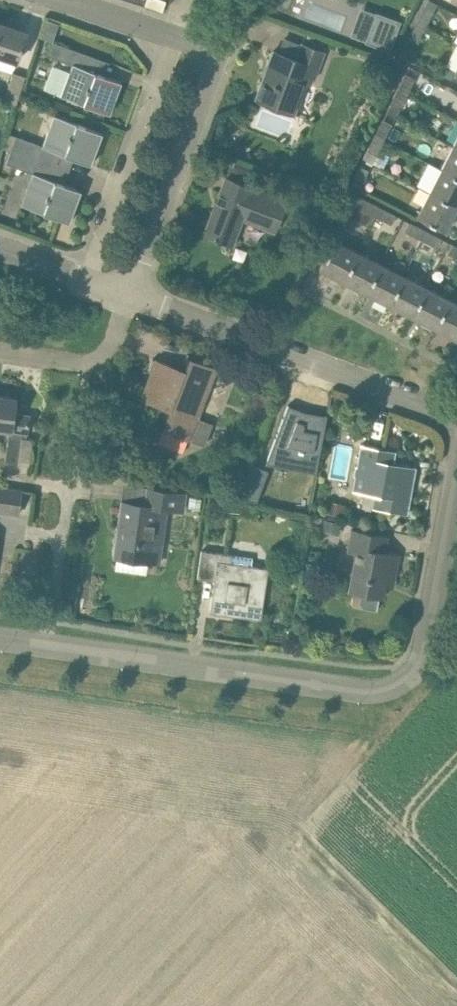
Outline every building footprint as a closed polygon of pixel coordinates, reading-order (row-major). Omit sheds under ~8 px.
[(424,5),(416,20),(426,26),(434,10),(424,5)] [(390,49),(401,19),(368,7),(357,36),(390,49)] [(48,19),(43,37),(54,39),(58,21),(48,19)] [(417,42),(426,26),(416,20),(407,37),(417,42)] [(0,28),(0,55),(17,61),(27,31),(2,22),(0,28)] [(52,40),(46,54),(69,62),(74,48),(52,40)] [(324,51),(302,43),(297,58),(276,50),(266,78),(264,78),(256,98),(292,111),(309,63),(319,66),(324,51)] [(73,63),(70,71),(56,65),(51,81),(47,83),(46,85),(48,89),(62,94),(61,95),(106,111),(118,79),(73,63)] [(13,71),(4,99),(16,103),(25,75),(13,71)] [(406,72),(398,88),(408,93),(416,77),(406,72)] [(408,93),(398,88),(390,104),(400,109),(408,93)] [(48,127),(52,112),(39,108),(34,123),(48,127)] [(11,149),(45,162),(51,148),(87,162),(99,131),(54,114),(42,145),(16,135),(11,149)] [(382,118),(374,134),(384,139),(392,123),(382,118)] [(373,162),(384,139),(374,134),(363,157),(373,162)] [(453,145),(441,168),(456,176),(456,147),(453,145)] [(46,162),(45,162),(11,149),(6,163),(32,172),(21,203),(66,220),(78,188),(41,175),(46,162)] [(235,160),(232,168),(247,174),(250,166),(235,160)] [(368,169),(359,164),(351,180),(360,184),(368,169)] [(441,168),(430,191),(456,205),(456,176),(441,168)] [(232,243),(241,217),(275,230),(286,200),(226,177),(205,233),(232,243)] [(456,207),(456,205),(430,191),(418,214),(446,229),(456,207)] [(376,216),(381,206),(363,197),(358,206),(376,216)] [(396,214),(381,206),(376,216),(391,223),(396,214)] [(421,238),(426,229),(410,222),(406,230),(421,238)] [(442,237),(426,229),(421,238),(437,246),(442,237)] [(343,279),(358,251),(334,239),(320,267),(343,279)] [(456,257),(456,245),(453,243),(448,252),(456,257)] [(343,279),(366,291),(380,263),(358,251),(343,279)] [(366,291),(389,303),(403,274),(380,263),(366,291)] [(389,303),(411,314),(426,286),(403,274),(389,303)] [(434,326),(449,298),(426,286),(411,314),(434,326)] [(434,326),(456,338),(456,302),(449,298),(434,326)] [(184,449),(208,387),(216,368),(190,358),(185,370),(157,359),(142,397),(164,406),(161,414),(167,417),(158,439),(184,449)] [(0,394),(0,427),(9,429),(5,460),(18,462),(22,437),(26,438),(30,414),(14,412),(16,396),(0,394)] [(287,404),(267,459),(314,468),(313,473),(317,473),(327,414),(324,414),(324,416),(304,413),(290,407),(290,405),(287,404)] [(389,449),(361,443),(352,489),(384,495),(382,508),(408,513),(416,466),(386,461),(389,449)] [(251,467),(253,463),(250,463),(238,497),(257,501),(257,499),(255,498),(265,472),(251,467)] [(17,513),(21,490),(0,487),(0,510),(17,513)] [(184,510),(187,493),(148,487),(146,503),(122,500),(115,556),(159,562),(167,508),(184,510)] [(388,535),(351,528),(346,551),(354,552),(347,591),(360,593),(359,601),(362,607),(376,609),(378,596),(383,597),(385,581),(394,583),(399,553),(385,551),(388,535)] [(201,549),(200,557),(197,577),(214,580),(210,611),(261,619),(268,568),(251,565),(253,557),(201,549)]
